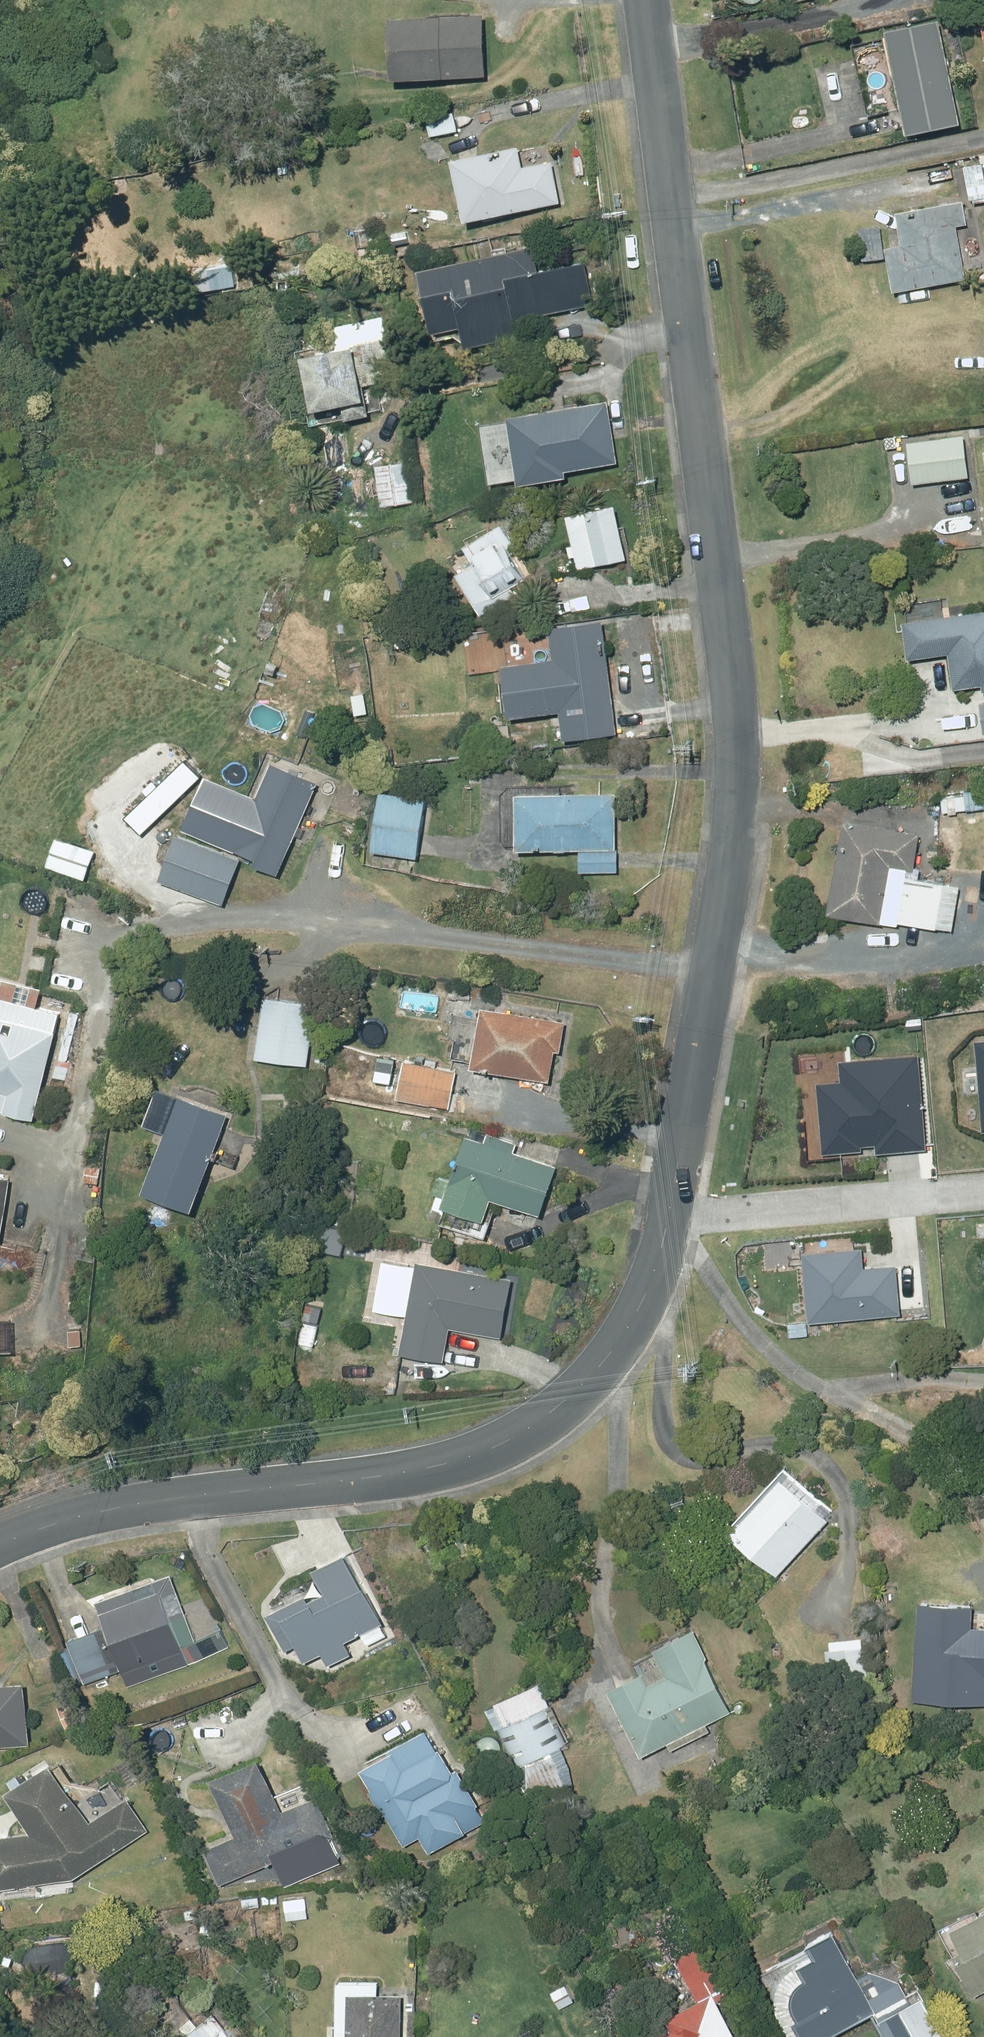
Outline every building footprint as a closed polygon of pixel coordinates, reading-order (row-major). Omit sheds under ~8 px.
[(480,17),(385,21),(387,83),(483,79),(480,17)] [(975,20),(983,61),(983,18),(975,20)] [(878,33),(899,138),(954,127),(933,22),(878,33)] [(516,148),(449,162),(461,223),(558,203),(550,162),(519,168),(516,148)] [(962,169),(968,201),(983,198),(983,175),(982,165),(962,169)] [(900,246),(884,250),(891,293),(965,279),(955,227),(966,225),(962,202),(895,215),(900,246)] [(512,322),(593,304),(583,262),(536,273),(531,247),(416,272),(429,337),(458,330),(463,350),(516,339),(512,322)] [(231,265),(192,271),(196,293),(235,287),(231,265)] [(343,422),(366,417),(360,386),(393,379),(381,317),(324,329),(329,354),(296,360),(306,414),(325,410),(340,407),(343,422)] [(606,398),(505,410),(514,478),(564,471),(563,465),(615,459),(606,398)] [(373,467),(378,508),(412,504),(406,463),(373,467)] [(624,555),(612,500),(564,510),(575,566),(624,555)] [(974,506),(940,509),(942,535),(977,531),(974,506)] [(453,569),(478,613),(516,592),(511,583),(525,575),(506,544),(511,541),(498,519),(460,540),(471,560),(453,569)] [(901,616),(905,654),(948,649),(952,686),(981,682),(981,688),(983,687),(983,607),(901,616)] [(600,614),(547,621),(552,653),(499,660),(506,712),(558,706),(562,736),(615,729),(600,614)] [(263,745),(233,811),(244,816),(231,846),(252,855),(250,860),(275,871),(320,769),(263,745)] [(379,788),(370,847),(413,854),(422,795),(379,788)] [(613,790),(514,790),(514,845),(613,846),(613,790)] [(912,867),(918,832),(842,818),(825,911),(879,920),(880,914),(909,918),(916,875),(904,873),(906,866),(912,867)] [(205,831),(200,845),(213,850),(217,836),(205,831)] [(616,848),(578,847),(578,868),(615,869),(616,848)] [(195,852),(182,890),(211,900),(224,863),(195,852)] [(50,932),(41,932),(40,942),(50,942),(50,932)] [(219,952),(201,953),(202,966),(219,965),(219,952)] [(31,1115),(56,1011),(11,1000),(16,980),(0,976),(0,1107),(31,1115)] [(262,994),(253,1056),(306,1064),(314,1001),(262,994)] [(563,1018),(479,1004),(468,1063),(547,1077),(553,1048),(559,1049),(563,1018)] [(389,1080),(393,1057),(376,1055),(372,1077),(389,1080)] [(455,1068),(403,1058),(396,1095),(447,1106),(455,1068)] [(66,1063),(51,1059),(47,1075),(62,1078),(66,1063)] [(175,1094),(139,1187),(188,1205),(224,1112),(175,1094)] [(512,1149),(514,1141),(485,1132),(482,1140),(463,1134),(440,1202),(481,1216),(488,1194),(538,1211),(554,1163),(512,1149)] [(12,1235),(19,1175),(0,1172),(0,1234),(12,1235)] [(435,1176),(430,1191),(441,1195),(446,1179),(435,1176)] [(415,1260),(398,1350),(441,1358),(447,1325),(499,1335),(508,1277),(415,1260)] [(301,1338),(299,1353),(317,1355),(319,1341),(301,1338)] [(775,1472),(723,1529),(774,1575),(826,1519),(775,1472)] [(319,1581),(261,1607),(288,1666),(322,1652),(327,1664),(352,1653),(345,1638),(384,1621),(351,1545),(311,1563),(319,1581)] [(102,1609),(97,1611),(126,1686),(186,1663),(180,1647),(194,1642),(184,1613),(168,1619),(156,1588),(128,1599),(125,1589),(98,1598),(102,1609)] [(912,1697),(983,1701),(983,1625),(971,1624),(972,1602),(917,1599),(912,1697)] [(110,1672),(94,1629),(66,1640),(82,1683),(110,1672)] [(702,1656),(706,1654),(694,1632),(655,1653),(665,1673),(646,1682),(639,1668),(604,1686),(638,1753),(665,1739),(670,1748),(708,1729),(705,1723),(730,1711),(702,1656)] [(866,1644),(824,1648),(827,1686),(870,1683),(866,1644)] [(0,1682),(0,1745),(27,1743),(21,1680),(0,1682)] [(64,1700),(68,1713),(78,1710),(75,1697),(64,1700)] [(562,1745),(568,1742),(550,1702),(496,1727),(525,1788),(572,1768),(562,1745)] [(438,1720),(361,1759),(403,1841),(416,1834),(423,1848),(486,1816),(438,1720)] [(145,1733),(137,1736),(142,1747),(150,1743),(145,1733)] [(259,1753),(212,1773),(236,1830),(205,1842),(221,1881),(289,1852),(296,1869),(319,1859),(312,1842),(338,1832),(315,1775),(274,1792),(259,1753)] [(28,1830),(0,1833),(0,1884),(70,1878),(146,1828),(125,1796),(88,1820),(46,1759),(1,1787),(28,1830)] [(303,1869),(272,1874),(274,1889),(306,1885),(303,1869)] [(257,1895),(241,1896),(241,1907),(258,1906),(257,1895)] [(305,1896),(283,1898),(285,1918),(306,1917),(305,1896)] [(951,1951),(974,1994),(983,1989),(983,1907),(946,1926),(958,1947),(951,1951)] [(245,1914),(229,1914),(230,1928),(246,1928),(245,1914)] [(811,1954),(795,1962),(802,1976),(799,1977),(796,1980),(794,1982),(791,1986),(789,1989),(788,1993),(788,1998),(789,2002),(790,2005),(796,2018),(791,2020),(800,2036),(824,2036),(875,2010),(831,1928),(805,1942),(811,1954)] [(678,1953),(691,1946),(683,1931),(670,1938),(678,1953)] [(35,1972),(60,1970),(66,1966),(70,1961),(71,1954),(69,1948),(64,1942),(58,1940),(33,1942),(27,1946),(24,1952),(23,1959),(25,1965),(30,1970),(35,1972)] [(652,2036),(734,2036),(715,1999),(729,1992),(703,1941),(674,1956),(696,2000),(663,2017),(669,2028),(652,2036)] [(601,2000),(614,1994),(607,1979),(594,1985),(601,2000)] [(346,1993),(345,2036),(399,2036),(400,1994),(346,1993)] [(915,2036),(937,2036),(942,2034),(922,1997),(900,2009),(915,2036)] [(205,2036),(234,2036),(222,2023),(205,2036)]
